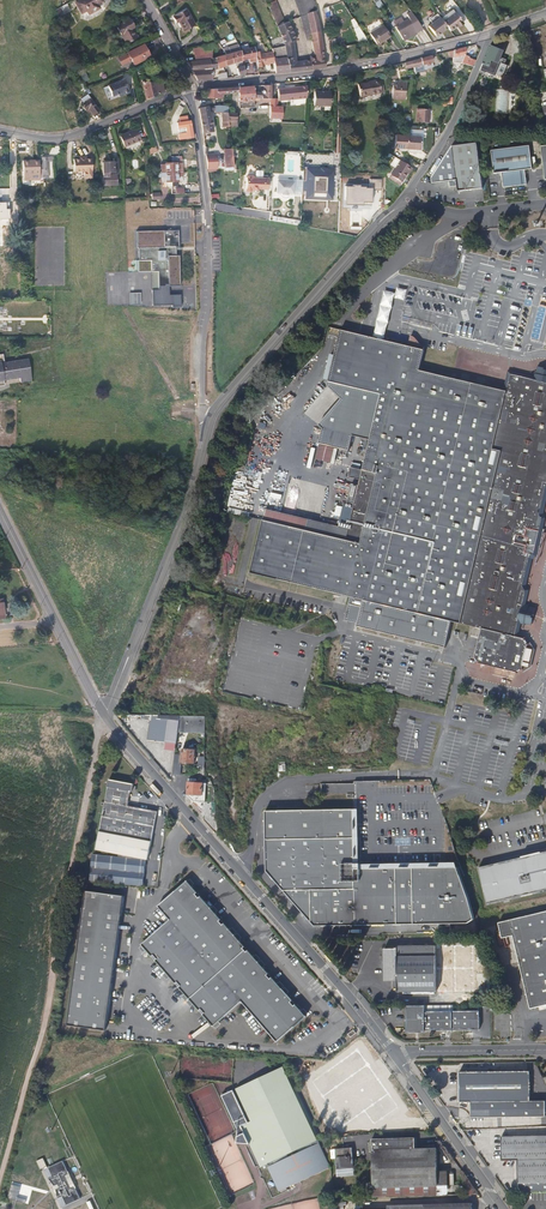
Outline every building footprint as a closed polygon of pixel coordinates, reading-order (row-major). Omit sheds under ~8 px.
[(95,7),(101,4),(99,0),(82,0),(73,4),(78,15),(84,12),(86,17),(97,12),(95,7)] [(284,22),(276,0),(267,3),(275,25),(284,22)] [(70,8),(69,4),(58,9),(60,12),(70,8)] [(195,25),(184,9),(173,15),(173,16),(172,17),(175,23),(178,21),(183,32),(195,25)] [(463,23),(456,13),(454,10),(444,18),(442,16),(440,17),(440,18),(444,22),(448,28),(451,32),(458,26),(458,27),(463,23)] [(406,40),(422,27),(408,11),(404,15),(406,18),(393,28),(403,40),(405,39),(406,40)] [(325,67),(313,13),(305,16),(314,56),(311,56),(311,61),(313,69),(325,67)] [(430,20),(433,24),(429,27),(437,38),(448,28),(444,22),(440,18),(440,17),(438,14),(430,20)] [(138,38),(135,30),(136,30),(131,21),(118,26),(127,43),(138,38)] [(294,41),(289,29),(295,27),(291,21),(278,26),(281,35),(282,44),(283,46),(284,49),(289,73),(313,69),(311,61),(297,63),(291,42),(294,41)] [(215,31),(212,26),(210,23),(203,27),(208,35),(215,31)] [(281,35),(278,26),(274,28),(282,44),(281,35)] [(359,45),(366,43),(360,26),(353,28),(359,45)] [(391,39),(382,28),(370,37),(377,47),(384,42),(385,43),(391,39)] [(261,44),(261,38),(259,37),(259,32),(249,33),(257,46),(258,59),(260,68),(267,68),(266,63),(274,63),(273,52),(266,52),(265,44),(261,44)] [(519,44),(515,34),(508,36),(512,46),(519,44)] [(217,59),(216,44),(195,49),(195,61),(212,61),(217,59)] [(522,53),(519,44),(512,46),(515,55),(522,53)] [(239,52),(244,50),(241,45),(225,51),(228,56),(239,53),(239,52)] [(149,59),(143,46),(127,54),(133,66),(149,59)] [(258,59),(257,46),(244,50),(245,61),(246,67),(248,66),(247,61),(258,59)] [(464,55),(465,47),(454,50),(452,58),(464,55)] [(479,71),(493,76),(500,59),(498,59),(501,53),(488,48),(479,71)] [(289,73),(284,49),(272,50),(273,52),(274,63),(275,74),(289,73)] [(245,61),(244,50),(239,52),(239,53),(228,56),(230,65),(239,63),(245,61)] [(230,65),(228,56),(220,58),(221,67),(230,65)] [(423,70),(422,65),(424,65),(425,67),(428,66),(428,64),(432,63),(431,56),(412,61),(413,67),(414,72),(423,70)] [(467,64),(469,58),(464,56),(461,62),(467,64)] [(473,66),(477,57),(473,56),(472,59),(469,58),(467,64),(473,66)] [(221,67),(220,58),(217,59),(212,61),(213,68),(217,67),(221,67)] [(504,61),(500,59),(493,76),(501,79),(506,67),(502,66),(504,61)] [(213,68),(212,61),(195,61),(187,62),(197,82),(214,80),(213,68)] [(413,67),(412,61),(403,63),(404,70),(413,67)] [(218,74),(217,67),(213,68),(214,80),(228,79),(228,73),(218,74)] [(129,91),(123,77),(106,84),(111,95),(122,90),(123,94),(129,91)] [(162,92),(163,81),(155,83),(150,82),(142,81),(146,99),(162,92)] [(405,98),(405,82),(403,82),(394,81),(394,84),(392,84),(391,98),(405,98)] [(383,96),(380,83),(359,87),(361,100),(372,98),(383,96)] [(277,100),(276,92),(276,87),(272,88),(272,89),(263,89),(263,95),(254,95),(254,90),(239,91),(240,96),(240,101),(257,101),(273,102),(273,100),(277,100)] [(306,100),(307,88),(276,92),(277,100),(279,100),(279,103),(306,100)] [(507,90),(497,90),(496,111),(506,111),(507,90)] [(224,102),(225,96),(240,96),(239,91),(209,93),(208,93),(208,94),(209,103),(224,102)] [(332,109),(332,94),(316,94),(316,109),(332,109)] [(98,108),(90,95),(81,102),(84,108),(85,107),(89,113),(91,111),(92,112),(98,108)] [(433,114),(434,95),(421,95),(420,113),(433,114)] [(444,103),(451,105),(453,97),(446,96),(444,103)] [(212,132),(208,114),(207,107),(198,108),(201,134),(212,132)] [(192,135),(190,117),(188,117),(187,112),(179,113),(179,118),(176,118),(177,124),(185,124),(185,129),(177,130),(178,136),(192,135)] [(227,121),(226,113),(214,114),(215,116),(221,116),(222,128),(224,129),(228,129),(228,128),(227,121)] [(238,120),(238,113),(229,113),(226,113),(227,121),(238,120)] [(467,115),(461,113),(455,126),(461,129),(467,115)] [(409,136),(410,122),(397,121),(396,135),(409,136)] [(422,137),(423,123),(410,122),(409,136),(422,137)] [(136,129),(135,130),(119,137),(124,148),(141,140),(136,129)] [(482,190),(477,145),(453,148),(432,179),(432,184),(449,182),(450,188),(457,187),(458,193),(482,190)] [(147,156),(157,152),(154,147),(147,150),(147,156)] [(531,170),(529,147),(490,153),(493,175),(501,174),(502,190),(526,186),(524,171),(531,170)] [(233,168),(231,152),(230,150),(222,151),(224,168),(233,168)] [(182,175),(182,163),(180,163),(179,151),(172,152),(172,163),(165,164),(165,166),(163,165),(163,164),(160,164),(160,166),(157,166),(157,172),(158,172),(158,176),(162,176),(162,181),(166,181),(166,186),(172,186),(172,181),(177,181),(178,175),(182,175)] [(399,174),(409,160),(398,152),(388,166),(399,174)] [(216,170),(214,154),(204,155),(206,172),(216,170)] [(48,169),(48,162),(51,162),(51,157),(43,158),(43,169),(48,169)] [(104,162),(104,164),(102,164),(103,174),(109,174),(119,174),(118,158),(113,157),(113,164),(109,164),(108,161),(104,162)] [(38,171),(38,158),(21,159),(21,172),(38,171)] [(91,170),(91,158),(73,158),(73,171),(83,171),(83,177),(91,177),(91,170)] [(109,177),(109,174),(103,174),(103,178),(103,186),(110,186),(110,187),(116,187),(116,177),(109,177)] [(269,191),(269,180),(254,179),(253,178),(249,178),(247,179),(247,194),(252,194),(253,192),(258,192),(258,191),(269,191)] [(369,189),(380,189),(380,179),(369,179),(369,189)] [(293,194),(293,182),(277,182),(276,193),(281,194),(281,195),(288,195),(288,194),(293,194)] [(25,186),(25,195),(25,198),(31,198),(31,195),(33,195),(33,191),(35,191),(35,186),(25,186)] [(344,186),(343,204),(370,205),(371,187),(344,186)] [(216,204),(215,210),(226,212),(227,206),(216,204)] [(8,208),(0,208),(0,219),(1,219),(1,215),(8,214),(8,208)] [(177,248),(176,231),(135,233),(136,250),(137,250),(137,262),(136,262),(137,273),(151,272),(154,272),(154,270),(157,269),(158,287),(165,287),(165,285),(168,285),(168,286),(179,286),(178,256),(175,256),(174,251),(174,248),(177,248)] [(165,285),(165,287),(158,287),(158,290),(152,290),(153,306),(166,306),(181,306),(181,295),(169,295),(168,286),(168,285),(165,285)] [(141,293),(130,293),(131,305),(141,304),(141,293)] [(533,338),(545,341),(545,335),(545,319),(544,318),(540,337),(534,336),(533,338)] [(438,645),(447,647),(453,621),(483,628),(476,654),(481,662),(496,665),(517,670),(520,667),(523,665),(528,644),(527,642),(525,637),(517,636),(521,620),(532,623),(533,618),(535,618),(536,617),(537,616),(537,615),(537,614),(535,612),(536,607),(525,604),(528,591),(524,586),(532,556),(535,557),(544,520),(541,519),(545,496),(545,370),(544,372),(540,370),(537,382),(511,376),(507,393),(419,372),(424,351),(408,347),(340,331),(327,387),(339,400),(341,400),(340,401),(318,424),(322,428),(319,442),(319,443),(334,446),(349,450),(353,435),(369,439),(362,469),(360,479),(359,484),(354,503),(353,507),(348,528),(339,526),(312,519),(311,521),(309,530),(264,519),(264,521),(252,572),(352,596),(350,603),(351,603),(347,619),(360,623),(359,626),(373,629),(386,632),(393,634),(438,645)] [(413,337),(410,336),(408,347),(424,351),(425,347),(422,346),(419,343),(418,342),(414,338),(413,337)] [(0,354),(0,387),(6,386),(5,381),(21,378),(22,383),(32,381),(28,360),(5,363),(4,354),(0,354)] [(275,397),(280,402),(293,389),(287,384),(275,397)] [(334,446),(319,443),(315,458),(330,462),(334,446)] [(360,479),(362,469),(351,466),(349,476),(360,479)] [(347,501),(354,503),(359,484),(352,482),(347,501)] [(242,516),(248,488),(233,485),(227,513),(242,516)] [(339,526),(348,528),(353,507),(344,505),(339,526)] [(267,508),(266,510),(264,519),(309,530),(311,521),(312,519),(267,508)] [(523,665),(520,667),(523,670),(531,665),(536,648),(531,640),(527,642),(528,644),(523,665)] [(182,728),(183,717),(172,717),(150,716),(150,717),(154,718),(152,736),(170,738),(181,739),(182,728)] [(213,735),(214,716),(206,716),(199,717),(183,717),(182,728),(209,730),(209,735),(213,735)] [(201,747),(188,745),(186,759),(199,760),(201,747)] [(185,752),(179,751),(177,770),(185,771),(186,761),(184,761),(185,752)] [(206,767),(198,766),(198,773),(209,774),(209,764),(206,764),(206,767)] [(140,779),(116,774),(99,844),(151,856),(162,808),(133,801),(136,788),(138,788),(140,779)] [(200,777),(193,777),(192,792),(192,793),(209,794),(210,782),(200,781),(200,777)] [(352,808),(273,809),(269,809),(269,827),(269,870),(317,925),(355,924),(450,923),(450,926),(453,926),(453,923),(471,923),(477,919),(472,901),(471,897),(463,876),(464,876),(461,868),(460,867),(442,867),(433,867),(433,868),(412,868),(412,867),(403,867),(403,868),(383,868),(383,867),(373,867),(373,868),(358,868),(358,857),(359,857),(358,848),(358,829),(358,819),(357,819),(357,808),(352,808)] [(151,857),(97,850),(94,874),(147,882),(151,857)] [(482,868),(490,904),(545,891),(545,853),(482,868)] [(201,890),(190,878),(161,903),(172,917),(144,941),(154,954),(156,952),(159,956),(157,957),(178,981),(180,979),(183,983),(181,985),(201,1008),(203,1007),(206,1011),(204,1012),(215,1024),(243,1000),(278,1041),(308,1015),(298,1003),(296,1005),(293,1001),(294,999),(274,976),(272,977),(269,974),(271,972),(251,948),(249,950),(246,946),(248,945),(227,921),(225,922),(223,919),(225,918),(204,894),(202,896),(199,892),(201,890)] [(127,891),(89,884),(66,1018),(105,1025),(127,891)] [(503,923),(506,938),(517,936),(533,1010),(545,1007),(545,914),(503,923)] [(439,986),(435,940),(397,943),(397,944),(395,945),(395,946),(384,947),(385,958),(397,958),(399,978),(400,989),(439,986)] [(463,953),(463,992),(487,991),(487,972),(482,972),(481,953),(463,953)] [(399,978),(397,958),(385,958),(386,979),(399,978)] [(427,1011),(427,1005),(409,1005),(409,1016),(411,1016),(411,1033),(418,1033),(418,1030),(427,1030),(482,1030),(482,1011),(427,1011)] [(318,1139),(284,1065),(220,1095),(232,1120),(236,1126),(237,1127),(238,1128),(237,1129),(236,1130),(237,1131),(238,1132),(239,1141),(246,1141),(246,1146),(256,1166),(258,1165),(259,1167),(261,1173),(260,1176),(264,1178),(272,1197),(287,1190),(286,1187),(329,1167),(323,1154),(328,1151),(323,1140),(318,1142),(317,1140),(318,1139)] [(402,1102),(398,1097),(376,1066),(356,1080),(370,1099),(383,1116),(402,1102)] [(468,1098),(527,1096),(526,1073),(525,1066),(456,1069),(457,1099),(468,1098)] [(536,1095),(535,1072),(526,1073),(527,1096),(536,1095)] [(340,1079),(333,1084),(355,1117),(367,1108),(365,1105),(360,1108),(340,1079)] [(527,1096),(468,1098),(469,1115),(543,1111),(543,1095),(536,1095),(527,1096)] [(504,1147),(505,1160),(520,1159),(521,1191),(545,1190),(545,1135),(504,1136),(504,1140),(504,1147)] [(424,1146),(423,1136),(379,1137),(381,1195),(445,1193),(445,1169),(444,1146),(424,1146)] [(362,1170),(360,1144),(344,1146),(344,1149),(345,1158),(346,1172),(362,1170)] [(72,1169),(65,1156),(50,1164),(45,1154),(39,1157),(43,1165),(47,1163),(48,1165),(47,1165),(51,1174),(58,1182),(61,1180),(62,1183),(59,1185),(61,1194),(66,1203),(84,1194),(78,1181),(76,1182),(74,1177),(73,1178),(72,1175),(73,1174),(71,1170),(72,1169)] [(456,1193),(455,1169),(445,1169),(445,1193),(456,1193)] [(90,1197),(96,1208),(101,1208),(94,1195),(90,1197)]
